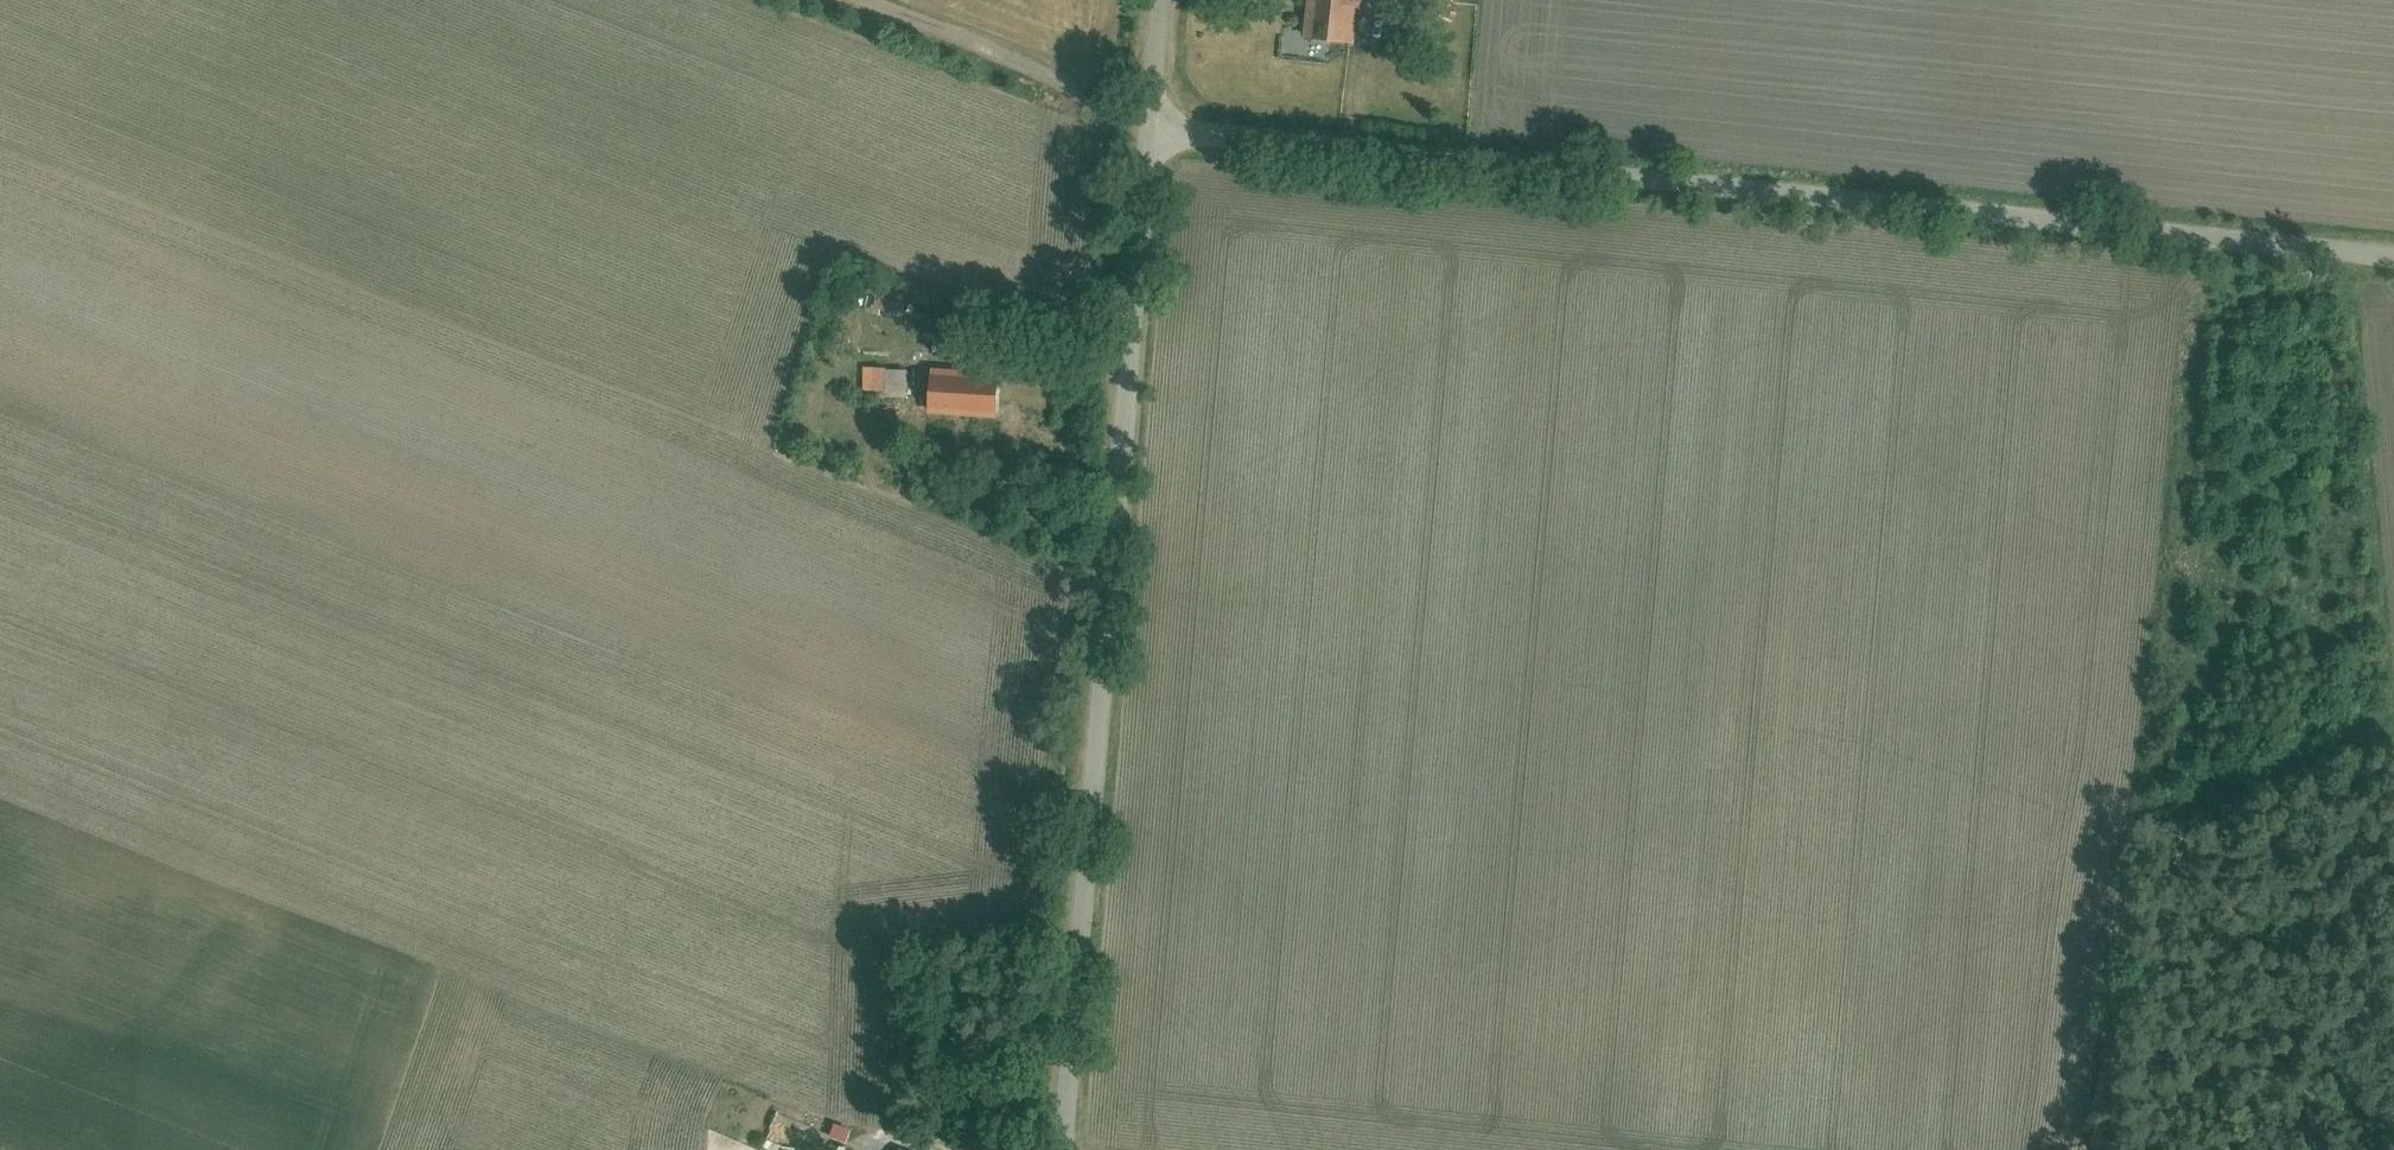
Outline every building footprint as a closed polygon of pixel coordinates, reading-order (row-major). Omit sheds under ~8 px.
[(1296,38),(1356,42),(1359,0),(1299,0),(1296,38)] [(862,362),(862,389),(913,389),(913,362),(862,362)] [(1002,371),(939,369),(938,410),(1000,412),(1002,371)]
